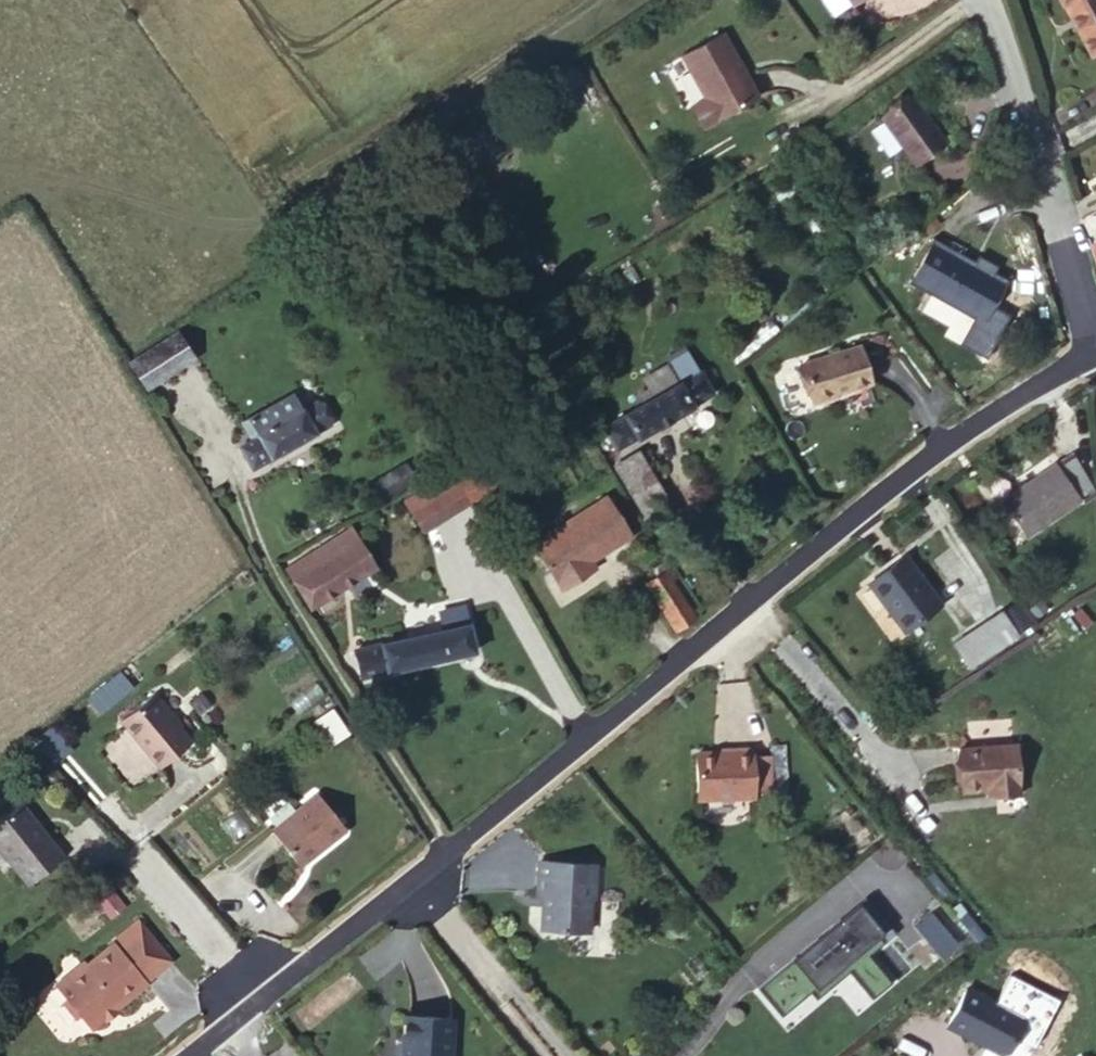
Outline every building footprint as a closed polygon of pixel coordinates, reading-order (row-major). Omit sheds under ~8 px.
[(1072,47),(1095,34),(1095,0),(1049,0),(1072,47)] [(714,122),(766,87),(726,26),(690,48),(717,90),(700,101),(714,122)] [(938,135),(907,87),(877,106),(909,155),(938,135)] [(907,273),(978,314),(1002,275),(989,268),(996,256),(979,244),(972,255),(930,234),(907,273)] [(149,373),(196,346),(181,317),(134,349),(149,373)] [(803,390),(862,378),(856,339),(796,353),(803,390)] [(636,380),(642,393),(695,362),(684,342),(667,352),(664,346),(642,361),(649,371),(636,380)] [(695,362),(642,393),(601,417),(615,441),(709,388),(695,362)] [(247,462),(328,416),(309,383),(249,415),(257,430),(237,439),(247,462)] [(496,470),(481,439),(449,457),(465,487),(496,470)] [(615,457),(650,517),(676,500),(641,442),(615,457)] [(465,487),(449,457),(414,476),(403,485),(418,513),(465,487)] [(1040,463),(999,489),(1027,529),(1081,493),(1059,458),(1042,468),(1040,463)] [(403,485),(414,476),(405,460),(371,478),(378,496),(403,485)] [(579,552),(628,524),(605,484),(529,528),(556,575),(584,558),(579,552)] [(312,545),(332,581),(367,562),(346,524),(312,545)] [(915,538),(877,562),(907,610),(946,587),(915,538)] [(279,564),(299,600),(332,581),(312,545),(279,564)] [(670,617),(686,608),(661,564),(646,574),(670,617)] [(433,597),(435,620),(464,615),(460,594),(433,597)] [(964,622),(978,647),(1026,619),(1012,595),(964,622)] [(464,615),(435,620),(350,639),(354,666),(468,641),(464,615)] [(89,697),(101,710),(121,691),(110,679),(89,697)] [(155,757),(186,732),(150,685),(119,709),(155,757)] [(329,742),(347,733),(335,707),(316,716),(329,742)] [(1016,790),(1014,739),(957,743),(959,785),(992,782),(993,791),(1016,790)] [(769,789),(769,783),(768,752),(768,746),(703,746),(703,788),(769,789)] [(768,752),(769,783),(786,782),(785,753),(768,752)] [(15,793),(0,806),(0,846),(22,876),(57,846),(15,793)] [(268,834),(293,869),(342,830),(314,794),(268,834)] [(599,888),(601,857),(544,851),(542,883),(547,883),(545,915),(549,921),(589,925),(590,921),(593,896),(599,888)] [(101,876),(89,885),(101,902),(114,892),(101,876)] [(897,932),(866,895),(771,973),(789,996),(805,982),(812,990),(817,997),(851,970),(873,997),(894,980),(871,953),(897,932)] [(914,925),(942,956),(959,940),(931,910),(914,925)] [(49,982),(83,1026),(164,961),(135,925),(110,948),(104,941),(80,963),(76,958),(49,982)] [(789,996),(771,973),(758,984),(782,1013),(812,990),(805,982),(789,996)] [(969,987),(947,1027),(1001,1055),(1005,1055),(1025,1016),(969,987)] [(456,1009),(408,1006),(405,1055),(452,1055),(456,1009)]
